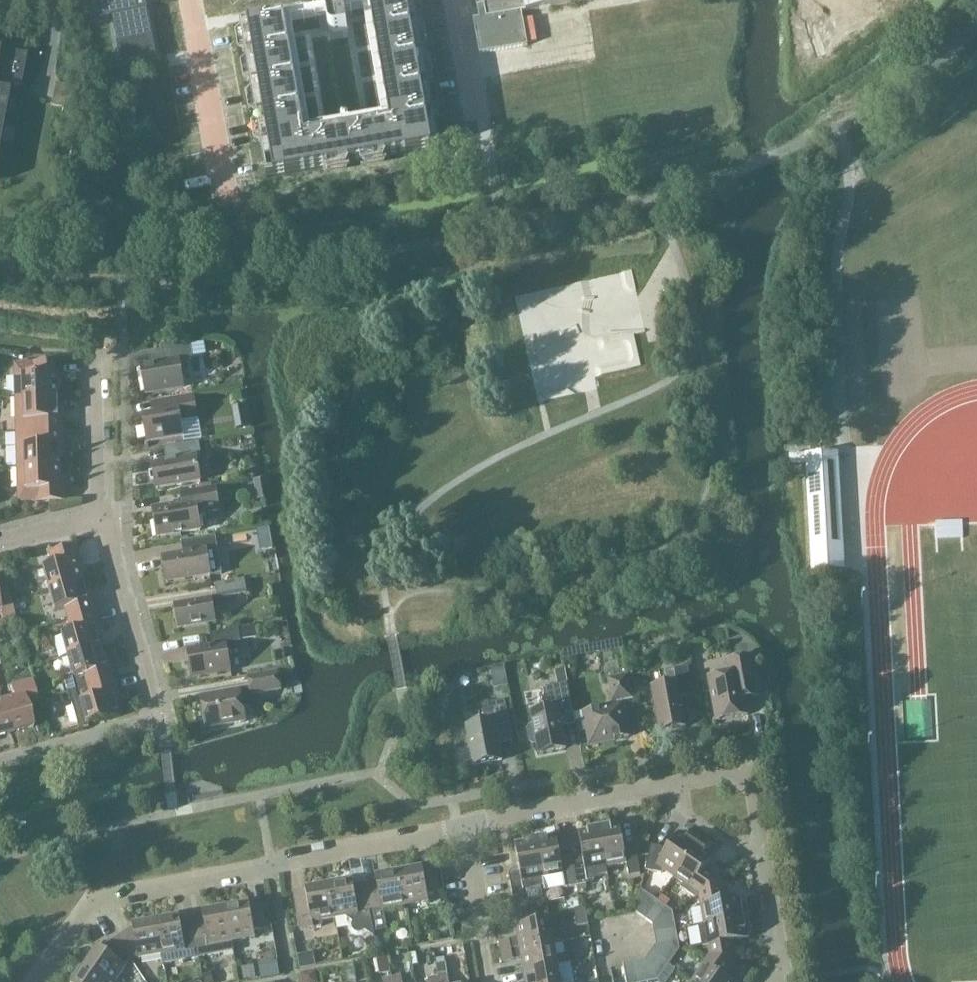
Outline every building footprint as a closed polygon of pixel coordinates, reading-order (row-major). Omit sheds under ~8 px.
[(99,19),(111,16),(112,20),(120,64),(156,57),(148,14),(147,10),(146,5),(145,0),(95,0),(99,19)] [(240,26),(266,179),(439,149),(413,0),(388,0),(369,3),(390,125),(305,140),(284,18),(240,26)] [(479,18),(473,19),(479,54),(527,46),(521,12),(592,0),(476,0),(479,18)] [(326,10),(325,12),(326,13),(328,28),(329,29),(329,30),(330,31),(331,32),(332,33),(334,33),(347,31),(343,10),(343,8),(342,7),(342,6),(341,5),(340,5),(338,4),(337,4),(330,5),(329,6),(328,7),(327,7),(326,8),(326,9),(326,10)] [(2,124),(7,94),(8,93),(11,94),(12,85),(20,86),(25,56),(0,51),(0,134),(2,124)] [(146,394),(151,393),(183,387),(179,361),(193,359),(190,345),(163,349),(165,363),(141,367),(146,394)] [(14,376),(15,398),(58,397),(58,387),(62,387),(61,362),(33,363),(33,376),(14,376)] [(147,442),(151,442),(183,436),(181,422),(198,419),(194,396),(152,402),(155,416),(142,417),(147,442)] [(59,408),(58,397),(15,398),(16,433),(63,432),(62,408),(59,408)] [(64,456),(63,432),(16,433),(16,468),(60,467),(60,457),(64,456)] [(151,482),(155,481),(156,490),(201,482),(196,458),(201,457),(199,442),(165,448),(167,462),(152,464),(153,473),(150,474),(151,482)] [(826,454),(788,456),(789,467),(805,466),(811,572),(845,570),(844,547),(835,548),(832,491),(841,490),(840,480),(839,453),(832,453),(826,454)] [(61,478),(60,467),(16,468),(17,502),(19,504),(66,502),(65,477),(61,478)] [(206,513),(219,511),(216,489),(181,495),(183,507),(176,508),(175,506),(154,510),(158,538),(200,531),(198,519),(206,517),(206,513)] [(187,554),(162,558),(167,584),(211,576),(222,574),(218,550),(215,536),(185,541),(187,554)] [(43,568),(49,589),(83,580),(80,570),(83,569),(77,546),(49,553),(53,565),(43,568)] [(65,608),(68,620),(95,613),(89,590),(85,591),(83,580),(49,589),(55,611),(65,608)] [(218,599),(247,594),(245,580),(215,585),(218,599)] [(1,619),(14,615),(7,588),(0,590),(0,613),(1,619)] [(217,598),(175,606),(179,629),(216,623),(213,611),(222,610),(220,599),(217,600),(217,598)] [(102,636),(95,613),(68,620),(72,632),(62,635),(68,657),(101,647),(98,637),(102,636)] [(255,627),(210,635),(212,647),(188,651),(192,678),(231,671),(228,654),(239,652),(237,643),(241,642),(241,641),(257,638),(255,627)] [(104,658),(101,647),(68,657),(74,678),(65,681),(69,693),(114,680),(108,657),(104,658)] [(716,722),(748,716),(745,700),(759,697),(751,657),(727,662),(729,675),(708,678),(716,722)] [(681,698),(693,696),(688,668),(665,671),(668,685),(652,688),(660,732),(686,727),(681,698)] [(253,695),(281,690),(278,673),(248,678),(250,689),(201,697),(206,729),(246,722),(242,703),(254,702),(253,695)] [(612,703),(632,699),(628,676),(608,680),(612,703)] [(13,697),(2,700),(11,733),(33,727),(27,706),(39,703),(32,680),(10,686),(13,697)] [(114,680),(69,693),(78,727),(120,715),(117,704),(121,703),(114,680)] [(560,718),(574,715),(567,684),(542,689),(547,710),(531,713),(539,754),(566,749),(560,718)] [(11,733),(2,700),(0,701),(0,736),(11,733)] [(496,731),(510,728),(505,701),(482,705),(485,723),(466,726),(473,766),(502,761),(496,731)] [(591,745),(629,737),(623,705),(584,712),(591,745)] [(620,825),(599,828),(606,868),(626,864),(629,877),(640,875),(636,850),(625,852),(620,825)] [(607,875),(606,868),(599,828),(578,832),(583,860),(572,862),(577,886),(588,884),(588,882),(593,881),(595,877),(607,875)] [(664,871),(674,878),(696,844),(695,844),(696,842),(696,839),(686,833),(684,834),(683,835),(679,833),(666,851),(660,848),(651,845),(647,864),(646,871),(661,874),(664,871)] [(545,892),(577,886),(572,862),(561,864),(556,836),(536,840),(544,886),(545,892)] [(524,896),(523,890),(544,886),(536,840),(515,844),(520,871),(509,873),(513,898),(524,896)] [(714,857),(696,844),(674,878),(684,885),(681,889),(694,898),(699,895),(721,881),(705,870),(714,857)] [(435,868),(423,871),(428,896),(439,894),(435,868)] [(422,869),(399,873),(405,907),(429,902),(428,896),(423,871),(422,869)] [(377,883),(381,909),(382,911),(405,907),(399,873),(376,877),(377,883)] [(352,881),(329,886),(335,920),(346,918),(353,922),(352,925),(352,929),(355,932),(358,933),(362,932),(364,930),(375,937),(370,911),(365,885),(354,887),(352,881)] [(701,905),(705,925),(744,919),(743,916),(748,916),(745,902),(741,903),(740,898),(724,901),(721,881),(699,895),(701,905)] [(377,883),(365,885),(370,911),(381,909),(377,883)] [(323,922),(335,920),(329,886),(306,890),(306,891),(293,893),(300,931),(314,929),(314,928),(321,927),(323,922)] [(636,913),(645,919),(657,901),(641,890),(636,913)] [(645,919),(653,925),(673,912),(657,901),(645,919)] [(255,932),(250,906),(250,904),(226,909),(232,942),(256,938),(255,932)] [(250,906),(255,932),(266,930),(262,904),(250,906)] [(204,919),(209,945),(209,947),(232,942),(226,909),(203,913),(204,919)] [(585,909),(573,912),(576,928),(588,925),(585,909)] [(673,912),(653,925),(655,935),(676,931),(673,912)] [(199,958),(197,947),(192,921),(181,923),(180,917),(156,922),(162,955),(164,965),(199,958)] [(204,919),(192,921),(197,947),(209,945),(204,919)] [(500,953),(554,943),(560,942),(556,919),(516,926),(518,939),(498,943),(500,953)] [(736,962),(732,942),(748,939),(747,935),(751,934),(748,920),(744,920),(744,919),(705,925),(699,927),(702,947),(708,946),(710,956),(736,962)] [(133,929),(138,956),(139,960),(162,955),(156,922),(133,926),(133,929)] [(133,929),(117,939),(131,961),(138,956),(133,929)] [(655,935),(656,945),(680,950),(676,931),(655,935)] [(568,950),(587,948),(586,936),(567,938),(568,950)] [(117,939),(100,949),(124,965),(131,961),(117,939)] [(522,959),(524,972),(558,965),(570,963),(569,954),(556,956),(554,943),(500,953),(502,962),(522,959)] [(656,945),(651,953),(669,965),(680,950),(656,945)] [(106,981),(116,981),(127,967),(124,965),(100,949),(98,948),(85,967),(106,981)] [(658,981),(669,965),(651,953),(645,961),(658,981)] [(736,962),(710,956),(704,964),(692,981),(693,981),(730,981),(724,978),(736,962)] [(635,963),(639,981),(653,981),(658,981),(645,961),(635,963)] [(635,963),(623,965),(626,981),(639,981),(635,963)] [(526,981),(561,981),(558,965),(524,972),(526,981)] [(311,966),(296,968),(298,981),(303,981),(313,980),(311,966)] [(85,967),(83,969),(80,967),(73,977),(77,979),(74,981),(106,981),(85,967)]
